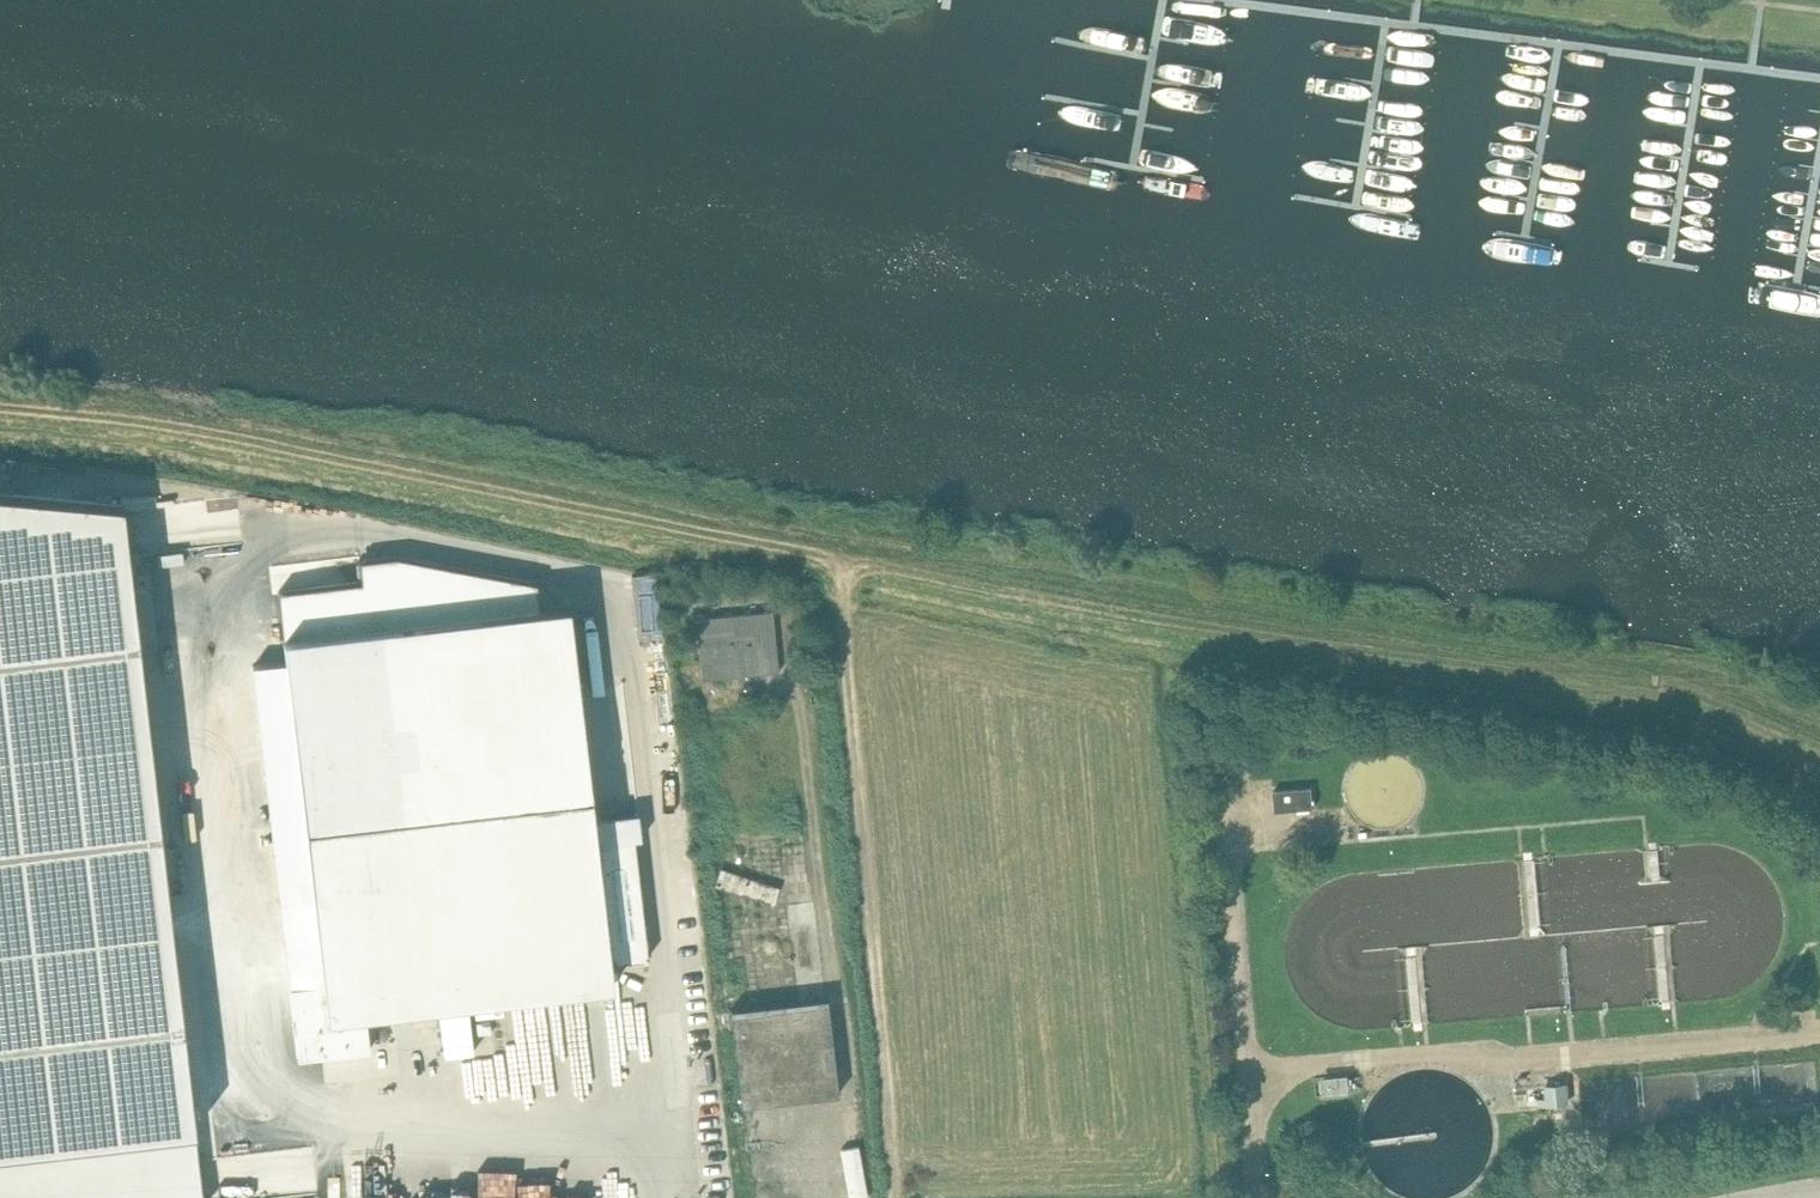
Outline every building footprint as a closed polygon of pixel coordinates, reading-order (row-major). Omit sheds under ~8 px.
[(0,493),(0,1197),(203,1197),(129,557),(122,504),(0,493)] [(360,582),(278,592),(283,639),(323,983),(290,987),(295,1035),(298,1058),(370,1050),(366,1015),(613,986),(610,963),(648,958),(645,935),(634,838),(596,842),(568,606),(539,609),(537,585),(397,556),(358,561),(360,582)] [(779,672),(772,611),(696,619),(702,680),(779,672)] [(1250,774),(1249,761),(1237,762),(1238,775),(1250,774)] [(1313,809),(1312,788),(1273,791),(1275,812),(1313,809)] [(838,1095),(827,999),(730,1010),(742,1106),(838,1095)] [(1544,1095),(1539,1096),(1540,1106),(1566,1105),(1565,1079),(1543,1080),(1544,1095)]
